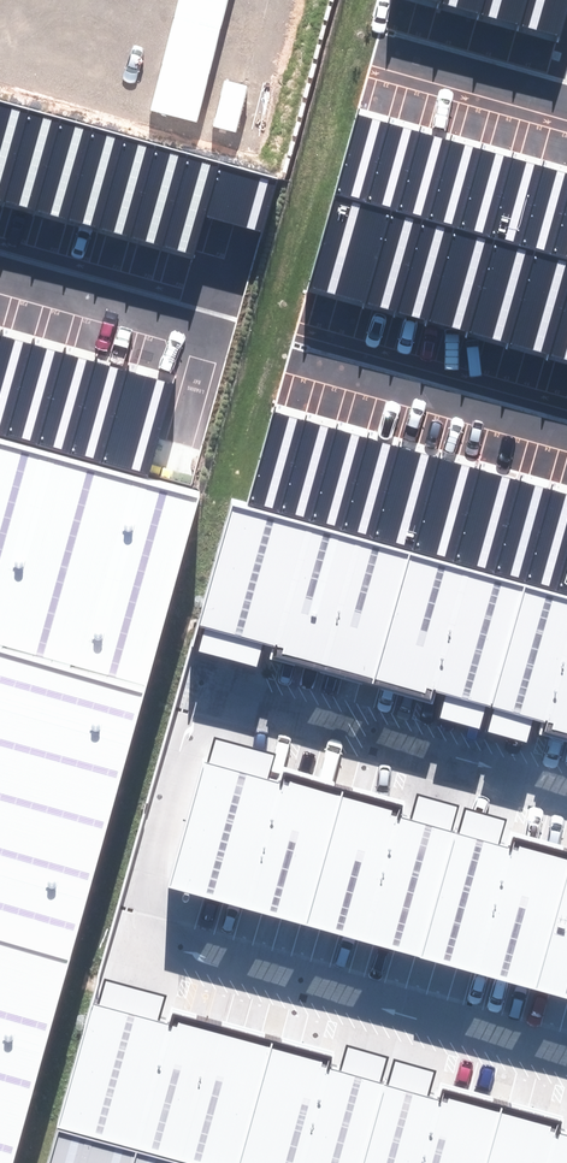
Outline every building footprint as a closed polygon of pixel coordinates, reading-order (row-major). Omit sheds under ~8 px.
[(432,5),(473,17),(478,0),(434,0),(432,5)] [(473,17),(515,29),(523,0),(478,0),(473,17)] [(515,29),(556,41),(566,5),(566,0),(523,0),(515,29)] [(0,100),(0,205),(190,258),(202,216),(259,232),(275,178),(0,100)] [(328,196),(358,205),(385,113),(355,105),(328,196)] [(368,207),(388,213),(415,122),(385,113),(358,205),(368,207)] [(408,219),(418,222),(445,130),(415,122),(388,213),(408,219)] [(418,222),(448,230),(475,138),(445,130),(418,222)] [(448,230),(478,239),(505,147),(475,138),(448,230)] [(488,241),(508,247),(535,155),(505,147),(478,239),(488,241)] [(528,253),(538,256),(564,163),(535,155),(508,247),(528,253)] [(566,264),(566,164),(564,163),(538,256),(566,264)] [(358,205),(328,196),(302,288),(342,300),(368,207),(358,205)] [(388,213),(368,207),(342,300),(382,311),(408,219),(388,213)] [(418,222),(408,219),(382,311),(422,322),(448,230),(418,222)] [(478,239),(448,230),(422,322),(462,334),(488,241),(478,239)] [(508,247),(488,241),(462,334),(502,345),(528,253),(508,247)] [(528,253),(502,345),(542,356),(566,267),(566,264),(538,256),(528,253)] [(542,356),(566,364),(566,267),(542,356)] [(148,473),(173,383),(0,335),(0,432),(148,473)] [(282,506),(308,414),(273,404),(248,497),(282,506)] [(316,516),(342,423),(308,414),(282,506),(316,516)] [(351,525),(376,433),(342,423),(316,516),(351,525)] [(385,534),(411,442),(376,433),(351,525),(385,534)] [(198,492),(0,438),(0,1162),(14,1162),(198,492)] [(419,544),(445,451),(411,442),(385,534),(419,544)] [(454,553),(479,461),(445,451),(419,544),(454,553)] [(488,563),(514,470),(479,461),(454,553),(488,563)] [(522,572),(548,480),(514,470),(488,563),(522,572)] [(566,541),(566,485),(548,480),(522,572),(555,582),(566,541)] [(375,679),(409,552),(227,503),(193,630),(230,640),(375,679)] [(555,582),(566,586),(566,541),(555,582)] [(493,711),(527,584),(409,552),(375,679),(462,703),(493,711)] [(527,584),(493,711),(513,716),(566,731),(566,595),(527,584)] [(310,926),(343,796),(238,768),(207,759),(172,888),(310,926)] [(343,796),(310,926),(422,956),(459,828),(432,821),(343,796)] [(422,956),(538,988),(566,885),(566,858),(480,834),(459,828),(422,956)] [(538,988),(566,996),(566,885),(538,988)] [(269,1051),(128,1011),(91,1000),(53,1133),(136,1157),(158,1162),(236,1162),(269,1051)] [(269,1051),(236,1162),(361,1162),(384,1084),(361,1078),(269,1051)] [(384,1084),(361,1162),(488,1162),(501,1117),(407,1091),(384,1084)] [(501,1117),(488,1162),(566,1162),(566,1136),(501,1117)] [(136,1157),(53,1133),(46,1162),(135,1162),(136,1157)]
